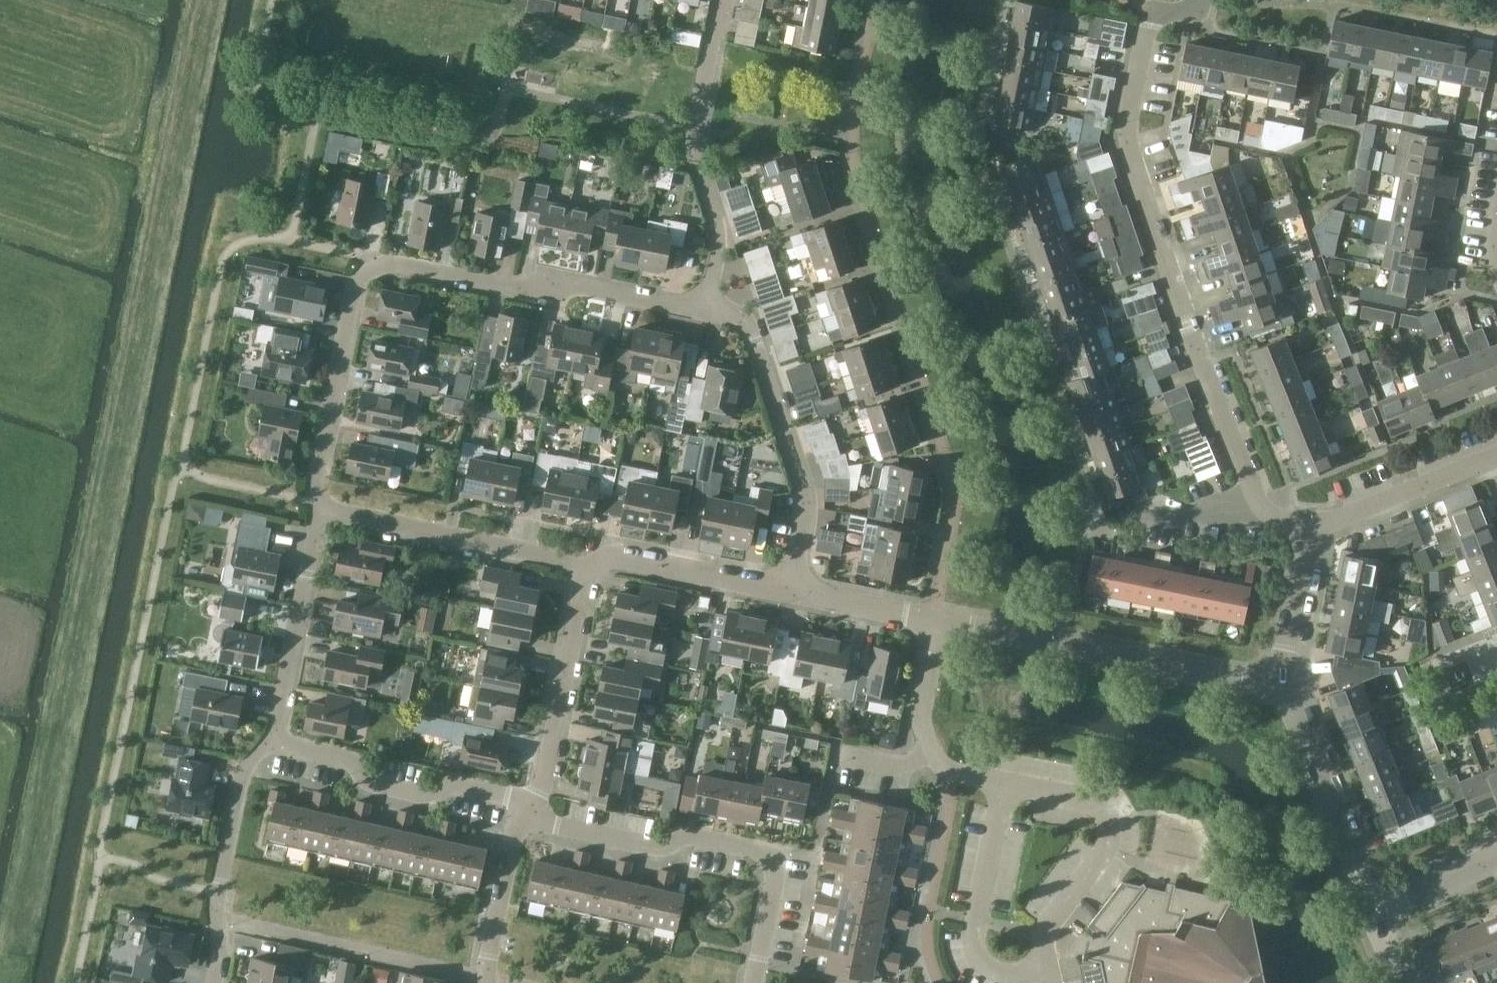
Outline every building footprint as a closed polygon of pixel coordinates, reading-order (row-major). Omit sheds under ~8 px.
[(540,13),(542,0),(529,0),(527,10),(540,13)] [(808,7),(842,14),(844,0),(809,0),(808,7)] [(1013,21),(1052,29),(1056,8),(1018,0),(1013,21)] [(573,7),(571,19),(580,21),(582,9),(573,7)] [(735,19),(746,21),(748,9),(738,7),(735,19)] [(796,25),(838,34),(842,14),(808,7),(804,26),(796,25)] [(748,9),(746,21),(759,23),(761,12),(748,9)] [(584,11),(582,21),(590,22),(592,13),(584,11)] [(1327,55),(1350,60),(1357,25),(1334,20),(1327,55)] [(1013,21),(1009,41),(1048,49),(1052,29),(1013,21)] [(838,34),(796,25),(792,46),(834,54),(838,34)] [(1350,60),(1373,64),(1380,29),(1357,25),(1350,60)] [(1373,64),(1395,69),(1402,34),(1380,29),(1373,64)] [(1099,44),(1110,47),(1113,35),(1101,33),(1099,44)] [(736,34),(735,42),(754,46),(756,38),(736,34)] [(1395,69),(1417,73),(1425,38),(1402,34),(1395,69)] [(1113,35),(1110,47),(1122,49),(1125,37),(1113,35)] [(689,44),(699,46),(700,39),(691,37),(689,44)] [(1417,73),(1440,78),(1447,43),(1425,38),(1417,73)] [(1009,41),(1005,61),(1044,69),(1048,49),(1009,41)] [(1179,78),(1202,82),(1210,47),(1186,43),(1179,78)] [(1440,78),(1462,82),(1469,47),(1447,43),(1440,78)] [(1202,82),(1225,87),(1232,52),(1210,47),(1202,82)] [(1469,47),(1462,82),(1485,87),(1492,52),(1469,47)] [(1225,87),(1247,92),(1254,56),(1232,52),(1225,87)] [(1247,92),(1269,96),(1276,61),(1254,56),(1247,92)] [(1005,61),(1001,81),(1040,88),(1044,69),(1005,61)] [(1276,61),(1269,96),(1293,101),(1300,66),(1276,61)] [(1090,84),(1102,87),(1105,75),(1093,73),(1090,84)] [(1105,75),(1102,87),(1114,89),(1116,77),(1105,75)] [(1299,79),(1295,99),(1308,102),(1312,82),(1299,79)] [(997,101),(1035,109),(1048,112),(1052,91),(1040,88),(1001,81),(997,101)] [(1088,99),(1089,90),(1080,88),(1078,97),(1088,99)] [(1391,93),(1389,107),(1403,110),(1406,96),(1391,93)] [(1035,109),(997,101),(993,122),(1009,125),(1010,130),(1022,132),(1025,129),(1031,130),(1035,109)] [(1368,116),(1385,120),(1387,108),(1371,104),(1368,116)] [(1321,119),(1338,123),(1340,111),(1323,107),(1321,119)] [(1404,111),(1387,108),(1385,120),(1401,123),(1404,111)] [(1340,111),(1338,123),(1354,126),(1357,114),(1340,111)] [(1082,125),(1094,127),(1096,115),(1085,113),(1082,125)] [(1413,125),(1429,129),(1432,117),(1415,113),(1413,125)] [(1096,115),(1094,127),(1106,129),(1108,117),(1096,115)] [(1432,117),(1429,129),(1446,132),(1448,120),(1432,117)] [(1458,135),(1475,138),(1477,126),(1460,123),(1458,135)] [(1214,138),(1237,142),(1239,131),(1216,126),(1214,138)] [(1402,129),(1397,152),(1440,161),(1443,149),(1472,154),(1474,144),(1445,138),(1402,129)] [(1170,135),(1177,155),(1189,151),(1193,133),(1182,131),(1170,135)] [(331,132),(325,161),(337,164),(340,150),(343,135),(331,132)] [(1242,144),(1259,147),(1261,135),(1245,132),(1242,144)] [(1278,138),(1261,135),(1259,147),(1276,150),(1278,138)] [(1100,143),(1080,144),(1077,158),(1079,164),(1104,156),(1100,143)] [(1000,165),(1007,186),(1044,173),(1037,153),(1022,158),(1018,147),(997,154),(1001,165),(1000,165)] [(579,153),(570,151),(569,156),(573,161),(577,163),(579,153)] [(1177,155),(1182,171),(1194,167),(1211,161),(1212,154),(1209,154),(1189,151),(1177,155)] [(1397,152),(1393,175),(1456,187),(1458,177),(1438,173),(1440,161),(1397,152)] [(827,184),(819,160),(797,167),(793,154),(763,164),(770,186),(784,182),(789,197),(827,184)] [(1199,187),(1203,199),(1236,187),(1229,165),(1214,170),(1211,161),(1194,167),(1182,171),(1185,180),(1169,185),(1172,196),(1199,187)] [(1113,165),(1102,169),(1106,181),(1117,177),(1113,165)] [(1106,181),(1102,169),(1090,173),(1094,184),(1106,181)] [(376,186),(347,180),(344,194),(339,193),(335,195),(333,206),(335,209),(341,210),(338,220),(330,219),(330,220),(368,227),(375,196),(386,198),(391,175),(379,172),(376,186)] [(1007,186),(1013,205),(1051,193),(1044,173),(1007,186)] [(1400,178),(1396,199),(1431,206),(1434,193),(1454,197),(1456,187),(1393,175),(1392,176),(1400,178)] [(512,208),(529,211),(532,196),(534,184),(517,180),(512,208)] [(827,184),(789,197),(794,212),(780,216),(783,226),(835,209),(827,184)] [(1180,220),(1183,229),(1244,209),(1236,187),(1203,199),(1207,211),(1180,220)] [(1013,205),(1020,225),(1057,212),(1051,193),(1013,205)] [(727,203),(731,215),(755,207),(751,195),(727,203)] [(532,196),(529,211),(526,223),(540,226),(536,244),(562,249),(570,206),(546,202),(547,199),(532,196)] [(445,220),(459,223),(464,199),(450,197),(447,208),(418,202),(410,243),(402,241),(402,242),(439,250),(445,220)] [(1347,197),(1344,208),(1355,211),(1357,200),(1347,197)] [(1396,199),(1392,221),(1447,232),(1449,222),(1429,218),(1431,206),(1396,199)] [(1126,204),(1115,208),(1119,219),(1130,215),(1126,204)] [(591,236),(605,239),(610,211),(595,208),(595,211),(570,206),(562,249),(587,254),(591,236)] [(1217,242),(1251,230),(1261,227),(1254,206),(1244,209),(1183,229),(1187,239),(1213,230),(1217,242)] [(755,207),(731,215),(735,227),(759,220),(755,207)] [(611,208),(610,211),(605,239),(618,242),(615,260),(619,261),(618,265),(635,268),(636,264),(640,265),(647,230),(649,220),(648,224),(633,221),(635,213),(611,208)] [(480,238),(477,253),(503,258),(512,213),(500,210),(491,216),(477,213),(473,236),(480,238)] [(1020,225),(1027,244),(1064,231),(1057,212),(1020,225)] [(1324,231),(1329,212),(1312,229),(1324,231)] [(1107,223),(1105,217),(1094,221),(1100,240),(1116,235),(1111,222),(1107,223)] [(643,270),(660,273),(661,269),(666,270),(671,244),(683,246),(688,224),(666,219),(665,224),(649,220),(647,230),(640,265),(644,266),(643,270)] [(808,242),(812,256),(847,245),(839,221),(791,237),(794,246),(808,242)] [(1392,221),(1387,244),(1396,246),(1397,246),(1422,251),(1422,249),(1425,238),(1445,242),(1447,232),(1392,221)] [(1195,263),(1198,273),(1258,252),(1251,230),(1217,242),(1222,254),(1195,263)] [(1027,244),(1033,263),(1070,251),(1064,231),(1027,244)] [(694,237),(693,245),(704,247),(706,239),(694,237)] [(1139,243),(1128,246),(1132,258),(1143,254),(1139,243)] [(1381,265),(1392,268),(1447,279),(1449,269),(1429,265),(1432,251),(1422,249),(1422,251),(1397,246),(1396,246),(1387,244),(1386,243),(1381,265)] [(854,269),(853,264),(856,263),(851,247),(847,248),(847,245),(812,256),(817,271),(803,276),(806,285),(854,269)] [(1132,258),(1128,246),(1117,250),(1120,262),(1132,258)] [(1033,263),(1040,282),(1077,270),(1070,251),(1033,263)] [(1228,273),(1232,285),(1266,274),(1258,252),(1198,273),(1201,282),(1228,273)] [(748,265),(751,276),(775,268),(771,257),(748,265)] [(1331,260),(1329,273),(1337,274),(1338,261),(1331,260)] [(775,268),(751,276),(755,287),(779,279),(775,268)] [(1447,279),(1392,268),(1387,291),(1423,298),(1425,285),(1445,289),(1447,279)] [(1044,294),(1046,302),(1083,289),(1077,270),(1040,282),(1041,285),(1037,288),(1039,294),(1044,294)] [(1209,306),(1213,316),(1273,295),(1266,274),(1232,285),(1236,297),(1209,306)] [(282,276),(282,279),(264,275),(258,306),(275,310),(275,311),(322,320),(329,286),(282,276)] [(832,315),(837,313),(871,302),(870,298),(874,297),(868,281),(865,282),(864,278),(817,293),(821,306),(828,303),(832,315)] [(1152,281),(1141,285),(1145,296),(1156,293),(1152,281)] [(1145,296),(1141,285),(1130,289),(1133,300),(1145,296)] [(1046,302),(1053,321),(1090,309),(1083,289),(1046,302)] [(402,322),(400,333),(427,339),(431,315),(418,313),(421,298),(384,290),(379,318),(402,322)] [(1273,295),(1213,316),(1216,325),(1243,316),(1247,329),(1252,327),(1255,337),(1283,327),(1280,318),(1281,318),(1273,295)] [(871,302),(837,313),(842,327),(828,332),(831,342),(879,326),(871,302)] [(1360,317),(1376,320),(1379,308),(1362,305),(1360,317)] [(1379,308),(1376,320),(1393,324),(1395,312),(1379,308)] [(1060,341),(1097,329),(1090,309),(1053,321),(1054,324),(1050,326),(1052,334),(1057,333),(1060,341)] [(1434,310),(1418,316),(1423,328),(1439,321),(1434,310)] [(1423,328),(1418,316),(1401,313),(1399,325),(1419,329),(1423,328)] [(476,362),(491,365),(493,355),(521,361),(529,320),(501,314),(497,334),(482,331),(476,362)] [(767,322),(771,335),(795,327),(790,314),(767,322)] [(1166,321),(1154,325),(1158,336),(1170,332),(1166,321)] [(1328,327),(1334,342),(1345,338),(1339,322),(1328,327)] [(280,380),(290,382),(291,379),(306,382),(312,350),(288,346),(291,330),(260,324),(256,341),(270,343),(264,374),(281,377),(280,380)] [(557,367),(572,370),(580,330),(556,325),(550,352),(535,349),(530,376),(554,381),(557,367)] [(1097,329),(1060,341),(1062,348),(1058,351),(1060,358),(1065,358),(1066,361),(1103,348),(1113,345),(1107,325),(1097,329)] [(1158,336),(1154,325),(1143,328),(1147,340),(1158,336)] [(795,327),(771,335),(775,346),(798,338),(795,327)] [(638,370),(653,373),(661,333),(637,328),(631,355),(616,352),(615,360),(611,379),(635,384),(638,370)] [(1473,331),(1494,383),(1496,382),(1496,344),(1490,346),(1482,328),(1473,331)] [(609,392),(611,379),(615,360),(614,360),(613,365),(599,362),(605,335),(580,330),(572,370),(587,373),(584,387),(609,392)] [(665,390),(674,392),(686,394),(691,368),(680,365),(686,338),(682,337),(683,333),(665,330),(664,334),(661,333),(653,373),(651,385),(666,388),(665,390)] [(1471,354),(1459,359),(1472,392),(1494,383),(1473,331),(1464,335),(1471,354)] [(847,359),(852,374),(891,361),(883,337),(835,353),(838,362),(847,359)] [(1251,350),(1260,372),(1293,359),(1284,337),(1251,350)] [(1407,354),(1400,337),(1392,340),(1399,357),(1407,354)] [(1345,338),(1334,342),(1340,358),(1352,353),(1345,338)] [(416,374),(421,350),(374,341),(369,368),(408,376),(408,373),(412,374),(410,387),(429,391),(432,378),(416,374)] [(1070,373),(1072,379),(1073,380),(1105,369),(1106,370),(1110,368),(1103,348),(1066,361),(1067,363),(1063,366),(1065,373),(1070,373)] [(1358,353),(1363,365),(1370,362),(1365,350),(1358,353)] [(1155,375),(1153,368),(1147,355),(1135,360),(1140,374),(1138,374),(1140,381),(1143,379),(1155,375)] [(1175,359),(1164,364),(1168,375),(1179,370),(1175,359)] [(1260,372),(1268,393),(1301,380),(1293,359),(1260,372)] [(1459,359),(1438,367),(1451,400),(1472,392),(1459,359)] [(891,361),(852,374),(857,389),(848,392),(851,401),(899,385),(891,361)] [(1168,375),(1164,364),(1153,368),(1155,375),(1157,380),(1168,375)] [(1345,369),(1351,385),(1362,380),(1356,364),(1345,369)] [(1068,380),(1075,402),(1112,389),(1121,386),(1115,366),(1110,368),(1106,370),(1105,369),(1073,380),(1072,379),(1068,380)] [(691,391),(690,395),(688,404),(685,419),(702,422),(704,408),(734,414),(742,373),(712,367),(706,394),(691,391)] [(1416,376),(1419,385),(1421,384),(1431,408),(1451,400),(1438,367),(1416,376)] [(467,399),(472,376),(459,373),(453,396),(467,399)] [(790,382),(794,393),(818,385),(814,374),(790,382)] [(1268,393),(1277,414),(1310,401),(1301,380),(1268,393)] [(1362,380),(1351,385),(1357,400),(1368,396),(1362,380)] [(1421,384),(1419,385),(1399,393),(1413,426),(1435,417),(1431,408),(1421,384)] [(818,385),(794,393),(798,404),(821,396),(818,385)] [(358,422),(400,430),(405,404),(417,407),(420,391),(397,386),(394,398),(364,392),(358,422)] [(266,458),(291,463),(295,444),(297,444),(304,412),(277,407),(279,393),(250,387),(247,402),(264,406),(261,425),(257,428),(259,432),(258,436),(270,439),(266,458)] [(1075,402),(1082,421),(1119,409),(1112,389),(1075,402)] [(1413,426),(1399,393),(1377,401),(1391,435),(1413,426)] [(871,417),(876,431),(910,420),(903,396),(859,410),(862,420),(871,417)] [(1190,397),(1179,402),(1184,413),(1195,408),(1190,397)] [(671,401),(665,430),(682,434),(685,419),(688,404),(671,401)] [(1277,414),(1285,436),(1318,422),(1310,401),(1277,414)] [(1184,413),(1179,402),(1168,406),(1173,417),(1184,413)] [(474,415),(488,418),(490,406),(476,403),(474,415)] [(1362,411),(1368,427),(1379,422),(1373,407),(1362,411)] [(1082,421),(1088,440),(1125,427),(1119,409),(1082,421)] [(547,416),(544,430),(558,432),(561,419),(547,416)] [(910,420),(876,431),(884,455),(918,444),(910,420)] [(1285,436),(1294,457),(1327,444),(1318,422),(1285,436)] [(1379,422),(1368,427),(1374,443),(1385,438),(1379,422)] [(1088,440),(1095,460),(1132,447),(1125,427),(1088,440)] [(663,442),(666,431),(653,428),(652,435),(656,441),(663,442)] [(634,431),(627,433),(629,441),(633,440),(635,435),(634,431)] [(810,441),(813,452),(837,444),(833,433),(810,441)] [(1210,447),(1206,435),(1194,439),(1199,451),(1210,447)] [(354,443),(348,471),(389,479),(392,463),(415,467),(420,444),(385,437),(383,448),(354,443)] [(1216,460),(1210,447),(1199,451),(1194,439),(1183,444),(1193,469),(1216,460)] [(465,494),(489,498),(496,463),(499,452),(484,449),(484,446),(464,442),(459,466),(470,469),(465,494)] [(837,444),(813,452),(817,463),(841,455),(837,444)] [(1302,479),(1335,465),(1345,462),(1341,453),(1332,456),(1327,444),(1294,457),(1298,467),(1294,470),(1297,476),(1301,476),(1302,479)] [(1095,460),(1101,478),(1138,466),(1132,447),(1095,460)] [(496,463),(489,498),(514,503),(519,479),(530,481),(535,456),(514,452),(512,466),(496,463)] [(568,514),(579,460),(540,452),(534,479),(549,482),(543,509),(568,514)] [(618,468),(579,460),(568,514),(592,519),(598,492),(612,495),(618,468)] [(622,521),(647,526),(655,486),(640,483),(643,469),(622,465),(617,492),(628,494),(622,521)] [(880,488),(888,490),(923,497),(925,486),(930,486),(932,478),(928,475),(928,473),(893,465),(885,466),(880,488)] [(1138,466),(1101,478),(1108,498),(1145,486),(1138,466)] [(655,486),(647,526),(672,531),(677,504),(688,506),(694,479),(673,475),(670,489),(655,486)] [(826,478),(825,489),(850,490),(851,479),(826,478)] [(701,537),(725,542),(733,502),(718,499),(721,485),(697,480),(692,507),(706,510),(701,537)] [(733,502),(725,542),(729,543),(728,545),(732,547),(734,548),(737,548),(741,549),(745,549),(745,546),(750,547),(756,520),(767,522),(774,491),(752,486),(750,497),(735,494),(733,502)] [(850,490),(825,489),(825,501),(850,502),(850,490)] [(923,497),(888,490),(883,514),(918,522),(923,497)] [(1435,533),(1438,542),(1491,522),(1490,520),(1492,516),(1490,510),(1486,509),(1481,499),(1448,512),(1454,525),(1435,533)] [(207,507),(190,504),(187,518),(199,520),(205,516),(207,507)] [(247,596),(250,584),(274,589),(280,556),(264,553),(262,549),(266,527),(240,521),(231,566),(224,569),(222,586),(227,592),(247,596)] [(1415,521),(1414,521),(1404,526),(1413,548),(1424,544),(1415,521)] [(1466,557),(1496,545),(1496,538),(1491,522),(1438,542),(1442,552),(1461,544),(1466,557)] [(879,536),(875,551),(911,558),(916,533),(866,523),(864,533),(879,536)] [(1413,548),(1404,526),(1393,530),(1401,553),(1413,548)] [(821,528),(819,539),(843,544),(845,533),(821,528)] [(1401,553),(1393,530),(1382,534),(1391,557),(1401,553)] [(1391,557),(1382,534),(1371,539),(1380,561),(1391,557)] [(1117,553),(1119,542),(1120,537),(1114,536),(1109,558),(1093,554),(1085,589),(1109,594),(1116,559),(1117,553)] [(843,544),(819,539),(816,551),(841,555),(843,544)] [(1345,554),(1340,579),(1375,586),(1380,561),(1371,539),(1360,543),(1357,557),(1345,554)] [(337,575),(380,584),(385,561),(392,563),(395,547),(364,540),(362,551),(342,547),(337,575)] [(1127,544),(1119,542),(1117,553),(1125,555),(1127,544)] [(1456,587),(1496,571),(1496,545),(1466,557),(1471,570),(1452,578),(1456,587)] [(1155,561),(1162,562),(1165,551),(1157,550),(1155,561)] [(911,558),(875,551),(872,566),(858,563),(856,573),(906,583),(911,558)] [(1165,551),(1162,562),(1170,564),(1172,553),(1165,551)] [(1116,559),(1109,594),(1131,599),(1138,563),(1116,559)] [(1200,570),(1207,571),(1209,560),(1202,559),(1200,570)] [(1209,560),(1207,571),(1215,573),(1217,562),(1209,560)] [(1131,599),(1154,603),(1161,568),(1138,563),(1131,599)] [(1228,582),(1221,617),(1244,621),(1252,586),(1267,589),(1271,567),(1249,563),(1245,585),(1228,582)] [(498,593),(495,607),(535,615),(540,590),(511,584),(513,573),(486,567),(481,590),(498,593)] [(1154,603),(1176,608),(1183,573),(1161,568),(1154,603)] [(1484,602),(1496,597),(1496,571),(1456,587),(1460,596),(1479,589),(1484,602)] [(1176,608),(1199,612),(1206,577),(1183,573),(1176,608)] [(1199,612),(1221,617),(1228,582),(1206,577),(1199,612)] [(1340,579),(1336,602),(1391,613),(1393,603),(1373,599),(1375,586),(1340,579)] [(619,592),(614,617),(654,625),(657,611),(674,615),(678,592),(651,586),(648,598),(619,592)] [(222,643),(218,660),(258,668),(264,637),(232,630),(234,626),(235,623),(236,619),(243,620),(248,597),(224,592),(219,615),(227,617),(225,622),(222,622),(218,624),(215,627),(214,631),(213,635),(215,639),(218,642),(222,643)] [(359,592),(357,604),(340,600),(335,628),(380,637),(384,621),(399,624),(404,601),(359,592)] [(1484,602),(1489,615),(1470,622),(1474,632),(1496,623),(1496,597),(1484,602)] [(1336,602),(1331,625),(1366,633),(1369,619),(1389,623),(1391,613),(1336,602)] [(435,610),(422,607),(420,617),(433,619),(435,610)] [(535,615),(495,607),(490,631),(481,629),(479,641),(510,647),(513,636),(530,639),(535,615)] [(722,652),(746,657),(754,617),(729,612),(724,639),(711,637),(706,661),(719,664),(722,652)] [(638,647),(636,659),(663,665),(668,642),(652,638),(654,625),(614,617),(609,641),(638,647)] [(768,674),(780,676),(785,658),(786,652),(773,649),(778,622),(754,617),(746,657),(770,662),(768,674)] [(1331,671),(1332,672),(1380,668),(1380,661),(1361,657),(1366,633),(1331,625),(1326,650),(1335,652),(1331,671)] [(804,675),(819,678),(827,638),(803,633),(797,660),(785,658),(780,676),(779,684),(801,689),(804,675)] [(831,695),(854,699),(858,677),(860,667),(847,665),(852,643),(827,638),(819,678),(834,681),(831,695)] [(324,678),(366,687),(369,672),(381,675),(385,650),(362,645),(360,657),(330,651),(324,678)] [(487,661),(482,686),(519,693),(520,690),(524,689),(525,682),(522,679),(524,669),(507,665),(509,653),(481,647),(478,660),(487,661)] [(858,677),(854,699),(852,706),(865,708),(866,700),(892,706),(894,698),(903,653),(876,648),(870,679),(858,677)] [(604,666),(599,690),(639,698),(642,685),(659,688),(663,665),(636,659),(633,672),(604,666)] [(1328,695),(1338,718),(1371,704),(1362,681),(1381,674),(1380,668),(1332,672),(1339,690),(1328,695)] [(199,689),(193,719),(237,728),(243,697),(210,690),(213,676),(187,671),(184,686),(199,689)] [(519,693),(482,686),(477,710),(469,708),(466,720),(494,726),(497,714),(514,718),(517,707),(521,706),(522,698),(519,696),(519,693)] [(708,687),(702,686),(697,707),(704,708),(708,687)] [(1420,704),(1414,687),(1402,692),(1409,708),(1420,704)] [(624,720),(621,733),(648,738),(651,726),(644,724),(646,714),(637,712),(639,698),(599,690),(594,715),(624,720)] [(403,693),(401,704),(415,707),(418,696),(403,693)] [(312,702),(306,727),(310,728),(310,731),(320,733),(321,730),(344,735),(347,723),(362,726),(367,699),(342,694),(339,707),(312,702)] [(421,700),(418,712),(427,714),(430,702),(421,700)] [(1338,718),(1347,740),(1380,727),(1371,704),(1338,718)] [(1490,726),(1496,723),(1496,710),(1486,714),(1490,726)] [(417,713),(414,731),(426,733),(430,716),(417,713)] [(712,715),(699,713),(697,723),(710,725),(712,715)] [(1475,732),(1490,726),(1486,714),(1470,721),(1475,732)] [(721,724),(733,726),(735,718),(723,715),(721,724)] [(1414,721),(1420,736),(1431,732),(1425,716),(1414,721)] [(735,718),(733,726),(746,729),(747,720),(735,718)] [(464,746),(461,763),(504,772),(509,744),(477,738),(479,726),(456,721),(451,743),(464,746)] [(1457,726),(1440,733),(1445,744),(1461,737),(1457,726)] [(1347,740),(1355,762),(1389,749),(1380,727),(1347,740)] [(762,738),(775,741),(776,732),(764,729),(762,738)] [(585,764),(624,772),(647,776),(655,739),(648,738),(621,733),(609,730),(607,743),(589,739),(588,745),(584,746),(582,758),(585,761),(585,764)] [(776,732),(775,741),(787,743),(789,734),(776,732)] [(1431,732),(1420,736),(1426,752),(1438,748),(1431,732)] [(807,738),(805,747),(818,749),(819,740),(807,738)] [(1355,762),(1364,785),(1398,771),(1389,749),(1355,762)] [(192,817),(195,815),(210,818),(216,786),(207,785),(202,778),(206,776),(208,763),(181,758),(177,779),(174,778),(169,806),(181,808),(180,812),(182,815),(192,817)] [(728,820),(736,822),(744,783),(733,780),(737,761),(727,759),(723,778),(716,813),(717,813),(728,815),(728,820)] [(1431,765),(1438,781),(1444,779),(1449,776),(1443,760),(1431,765)] [(624,772),(585,764),(580,788),(597,792),(594,805),(624,811),(627,797),(619,796),(624,772)] [(1483,772),(1496,805),(1496,804),(1496,766),(1483,772)] [(670,774),(669,779),(681,782),(683,771),(677,770),(670,774)] [(1364,785),(1373,807),(1407,794),(1398,771),(1364,785)] [(1449,776),(1444,779),(1453,801),(1466,796),(1473,814),(1496,805),(1483,772),(1460,781),(1457,773),(1449,776)] [(716,818),(717,813),(716,813),(723,778),(701,774),(700,779),(687,776),(682,803),(687,804),(685,812),(716,818)] [(765,787),(761,810),(760,815),(781,819),(789,779),(767,775),(764,787),(765,787)] [(811,784),(789,779),(781,819),(803,823),(811,784)] [(744,783),(736,822),(745,824),(746,819),(759,822),(760,815),(761,810),(765,787),(764,787),(744,783)] [(267,841),(289,846),(298,806),(284,803),(286,792),(272,789),(270,800),(276,801),(267,841)] [(289,846),(310,851),(323,792),(316,791),(312,809),(298,806),(289,846)] [(310,851),(331,856),(340,815),(326,812),(330,794),(323,792),(310,851)] [(1407,794),(1373,807),(1382,830),(1401,822),(1406,836),(1440,822),(1435,809),(1424,814),(1420,804),(1412,807),(1407,794)] [(835,809),(833,817),(879,826),(884,804),(851,798),(849,812),(835,809)] [(331,856),(352,860),(365,802),(358,800),(354,819),(340,815),(331,856)] [(352,860),(373,865),(382,825),(368,822),(372,803),(365,802),(352,860)] [(884,804),(879,826),(925,836),(927,828),(913,825),(916,811),(884,804)] [(373,865),(394,870),(407,812),(400,810),(396,828),(382,825),(373,865)] [(394,870),(415,875),(424,835),(410,831),(414,813),(407,812),(394,870)] [(845,828),(843,841),(875,848),(879,826),(833,817),(832,825),(845,828)] [(415,875),(436,879),(449,821),(443,819),(438,838),(424,835),(415,875)] [(436,879),(457,884),(466,844),(452,841),(456,823),(449,821),(436,879)] [(879,826),(875,848),(907,854),(910,841),(923,844),(925,836),(879,826)] [(826,851),(825,859),(871,869),(875,848),(843,841),(840,854),(826,851)] [(466,844),(457,884),(479,889),(488,849),(466,844)] [(875,848),(871,869),(917,878),(918,870),(904,867),(907,854),(875,848)] [(549,905),(570,910),(584,852),(577,850),(573,868),(558,865),(549,905)] [(570,910),(591,915),(600,875),(586,871),(590,853),(584,852),(570,910)] [(837,870),(834,883),(866,890),(871,869),(825,859),(823,867),(837,870)] [(528,900),(549,905),(558,865),(537,860),(528,900)] [(591,915),(612,920),(626,861),(619,860),(615,878),(600,875),(591,915)] [(612,920),(633,924),(643,884),(628,881),(632,863),(626,861),(612,920)] [(633,924),(655,929),(668,871),(661,869),(657,887),(643,884),(633,924)] [(871,869),(866,890),(899,896),(901,883),(915,886),(917,878),(871,869)] [(668,871),(655,929),(676,934),(681,914),(686,916),(690,899),(684,898),(685,894),(670,890),(675,872),(668,871)] [(1083,956),(1086,957),(1085,962),(1079,963),(1084,982),(1266,982),(1266,976),(1256,930),(1251,913),(1229,907),(1230,900),(1221,898),(1174,886),(1173,893),(1166,891),(1148,887),(1146,887),(1146,886),(1143,883),(1140,885),(1122,881),(1088,925),(1092,929),(1091,934),(1088,933),(1083,956)] [(818,894),(816,902),(862,911),(866,890),(834,883),(832,897),(818,894)] [(866,890),(862,911),(908,920),(910,912),(896,910),(899,896),(866,890)] [(828,913),(826,926),(858,932),(862,911),(816,902),(815,910),(828,913)] [(133,909),(133,910),(130,923),(148,927),(151,913),(133,909)] [(862,911),(858,932),(890,939),(893,926),(906,928),(908,920),(862,911)] [(1483,923),(1496,958),(1496,917),(1483,923)] [(1483,923),(1458,933),(1472,968),(1496,958),(1483,923)] [(135,975),(166,981),(169,967),(175,962),(188,965),(194,936),(177,932),(174,928),(165,927),(162,929),(149,926),(143,956),(138,959),(135,975)] [(809,936),(808,944),(854,953),(858,932),(826,926),(823,939),(809,936)] [(858,932),(854,953),(899,963),(901,955),(887,952),(890,939),(858,932)] [(1472,968),(1458,933),(1433,943),(1447,978),(1472,968)] [(249,982),(253,982),(291,982),(292,975),(306,978),(312,950),(285,944),(281,963),(254,958),(249,982)] [(817,969),(849,975),(854,953),(808,944),(806,952),(820,955),(817,969)] [(854,953),(849,975),(881,982),(884,968),(898,971),(899,963),(854,953)] [(371,982),(386,982),(388,971),(374,968),(371,982)] [(447,981),(402,972),(400,982),(447,982),(447,981)]
